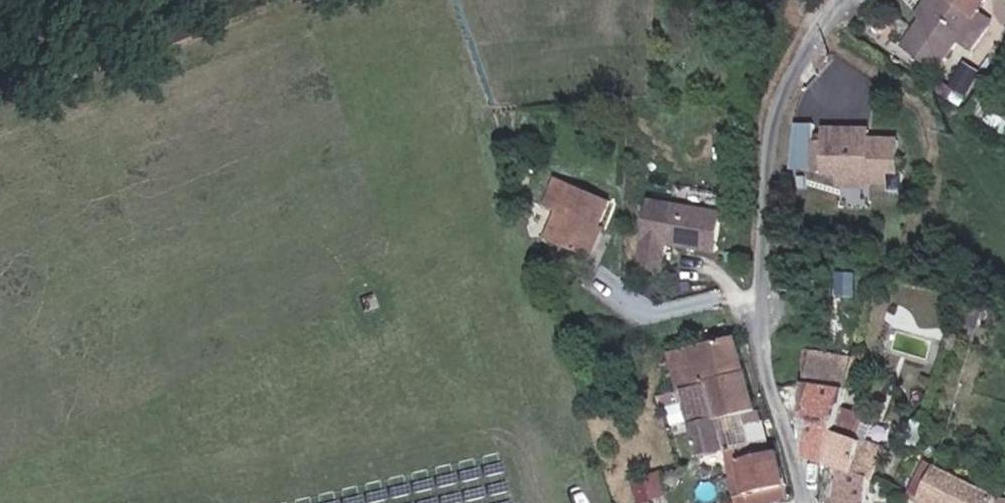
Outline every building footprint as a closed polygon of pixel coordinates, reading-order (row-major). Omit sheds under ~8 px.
[(922,19),(903,45),(936,68),(957,38),(969,47),(991,17),(978,7),(983,0),(936,0),(922,19)] [(936,0),(924,0),(915,14),(922,19),(936,0)] [(944,96),(956,104),(962,96),(950,87),(944,96)] [(880,142),(881,132),(836,128),(835,140),(824,140),(826,121),(807,120),(805,164),(839,168),(839,170),(847,171),(860,172),(877,174),(877,172),(896,173),(906,174),(908,154),(879,152),(880,142)] [(908,154),(909,144),(880,142),(879,152),(908,154)] [(895,183),(896,173),(877,172),(877,174),(860,172),(847,171),(846,182),(876,185),(877,181),(895,183)] [(602,215),(548,197),(537,227),(550,232),(541,258),(583,273),(602,215)] [(713,268),(721,229),(649,214),(635,282),(659,286),(664,258),(713,268)] [(725,386),(732,418),(756,412),(757,420),(771,417),(750,335),(686,350),(697,393),(725,386)] [(817,349),(816,390),(857,399),(865,359),(817,349)] [(673,398),(676,411),(683,409),(682,404),(699,401),(714,456),(739,450),(740,450),(732,418),(725,386),(697,393),(673,398)] [(817,459),(843,466),(849,434),(854,411),(857,399),(816,390),(817,459)] [(854,411),(849,434),(875,441),(879,420),(880,417),(854,411)] [(739,450),(742,463),(755,460),(762,496),(797,488),(790,453),(780,455),(778,441),(777,441),(763,445),(757,420),(756,412),(732,418),(740,450),(739,450)] [(763,445),(777,441),(771,417),(757,420),(763,445)] [(875,441),(885,444),(890,423),(879,420),(875,441)] [(843,466),(853,468),(850,502),(890,502),(895,480),(899,481),(906,449),(885,444),(875,441),(849,434),(843,466)] [(947,502),(1004,502),(1004,484),(976,472),(942,457),(925,497),(936,502),(939,502),(940,500),(947,502)] [(669,474),(639,477),(641,499),(671,497),(669,474)] [(762,496),(764,502),(783,502),(799,499),(797,488),(762,496)]
